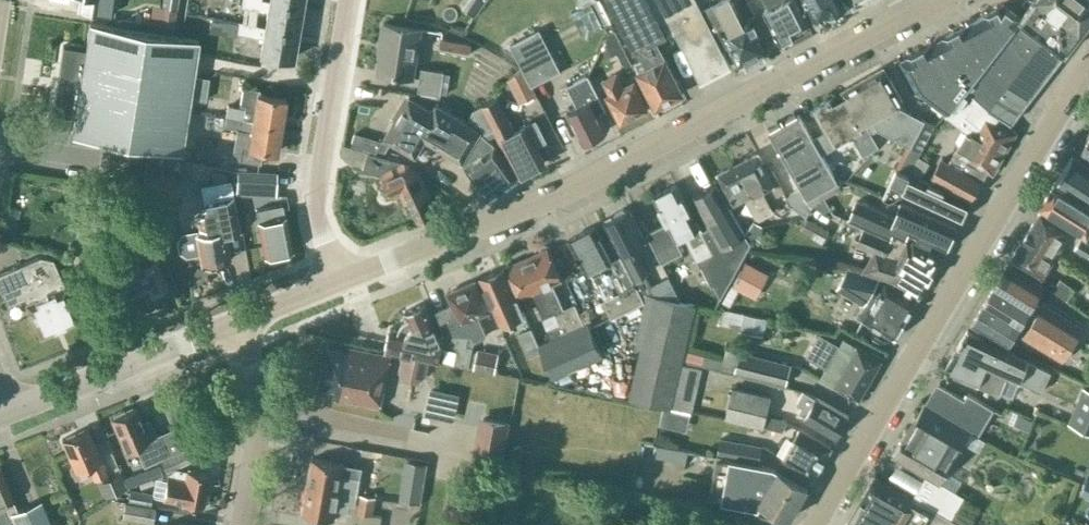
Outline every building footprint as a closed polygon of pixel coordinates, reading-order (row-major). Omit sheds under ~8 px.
[(182,6),(224,12),(225,0),(183,0),(182,6)] [(265,26),(297,32),(301,5),(271,0),(241,0),(240,6),(268,11),(265,25),(265,26)] [(461,9),(474,17),(485,0),(467,0),(461,9)] [(656,104),(683,91),(656,39),(666,34),(649,0),(611,0),(636,49),(640,47),(648,63),(637,68),(656,104)] [(702,8),(697,0),(649,0),(666,34),(674,30),(701,81),(731,66),(722,48),(715,34),(711,26),(702,8)] [(715,34),(722,48),(731,44),(740,61),(765,49),(747,14),(741,17),(737,7),(734,9),(729,0),(718,0),(702,8),(711,26),(716,23),(720,31),(715,34)] [(780,41),(797,32),(796,30),(808,24),(796,0),(764,0),(768,8),(764,10),(780,41)] [(817,20),(828,14),(829,16),(846,7),(843,0),(807,0),(817,20)] [(1028,100),(1088,21),(1088,0),(1033,0),(1020,17),(1003,38),(1022,53),(1002,80),(1028,100)] [(147,19),(175,20),(175,2),(148,1),(147,19)] [(1001,81),(1002,80),(1022,53),(1003,38),(1020,17),(1003,4),(951,31),(972,72),(976,75),(982,67),(1001,81)] [(237,24),(209,19),(207,32),(235,37),(236,33),(263,37),(261,53),(292,58),(297,32),(265,26),(265,25),(237,21),(237,24)] [(63,45),(52,113),(75,116),(72,134),(103,139),(115,141),(149,146),(181,151),(189,97),(192,75),(196,54),(198,40),(90,23),(86,49),(63,45)] [(413,76),(420,29),(383,23),(380,43),(383,43),(378,71),(413,76)] [(532,85),(560,70),(539,29),(510,44),(522,66),(508,79),(520,102),(536,93),(532,85)] [(951,32),(951,31),(907,55),(901,59),(917,90),(946,112),(945,114),(956,122),(963,113),(986,131),(1000,113),(1011,122),(1028,100),(1002,80),(1001,81),(982,67),(976,75),(972,72),(951,32)] [(436,45),(468,53),(472,40),(439,32),(436,45)] [(444,70),(421,66),(417,90),(447,95),(451,73),(444,72),(444,70)] [(920,157),(935,125),(896,103),(902,100),(883,67),(838,93),(862,137),(878,128),(911,146),(899,167),(921,178),(929,161),(920,157)] [(620,123),(648,109),(633,80),(623,85),(616,72),(601,80),(608,93),(606,94),(620,123)] [(583,142),(607,130),(598,113),(606,109),(588,73),(567,84),(577,104),(566,110),(583,142)] [(205,100),(209,77),(195,75),(191,98),(205,100)] [(227,105),(225,115),(282,125),(286,97),(260,93),(260,88),(243,85),(239,104),(244,105),(244,107),(227,105)] [(862,137),(838,93),(812,107),(833,144),(851,134),(855,141),(862,137)] [(440,148),(458,118),(436,105),(432,111),(409,97),(385,138),(415,155),(425,139),(440,148)] [(476,108),(474,109),(486,132),(494,128),(518,175),(545,161),(536,144),(546,139),(536,119),(514,130),(497,97),(476,108)] [(277,152),(282,125),(225,115),(225,116),(208,113),(206,127),(224,130),(224,126),(249,130),(247,145),(242,144),(240,159),(259,162),(261,150),(277,152)] [(1008,126),(1011,122),(1000,113),(986,131),(963,113),(956,122),(965,129),(1005,152),(1017,131),(1008,126)] [(796,207),(806,216),(814,204),(808,199),(838,182),(799,114),(769,131),(801,187),(787,195),(796,207)] [(479,130),(458,118),(440,148),(460,159),(461,160),(479,130)] [(1005,152),(967,130),(950,161),(942,157),(932,176),(972,198),(987,170),(993,173),(1005,152)] [(1081,150),(1088,155),(1088,135),(1081,150)] [(488,197),(518,176),(496,146),(486,153),(482,147),(474,153),(478,158),(466,167),(488,197)] [(227,149),(206,148),(205,170),(227,171),(227,149)] [(417,219),(435,211),(424,186),(426,185),(419,171),(404,162),(367,151),(363,170),(385,176),(392,173),(399,189),(398,190),(405,203),(409,201),(417,219)] [(780,185),(769,163),(764,165),(758,152),(735,164),(750,189),(748,190),(755,202),(753,204),(761,217),(773,211),(763,191),(774,185),(775,188),(780,185)] [(1056,181),(1088,202),(1088,166),(1072,156),(1056,181)] [(750,189),(735,164),(717,173),(734,205),(746,199),(755,217),(758,219),(761,217),(753,204),(755,202),(748,190),(750,189)] [(903,192),(960,219),(969,201),(896,168),(883,197),(891,200),(903,192)] [(145,169),(141,192),(177,198),(181,175),(145,169)] [(276,172),(238,170),(236,193),(275,194),(276,172)] [(230,259),(224,227),(237,225),(228,181),(202,186),(207,215),(197,217),(200,232),(183,235),(179,241),(181,250),(186,253),(199,251),(202,264),(230,259)] [(1042,203),(1073,222),(1072,223),(1086,231),(1083,236),(1083,237),(1088,240),(1088,202),(1056,181),(1042,203)] [(667,222),(656,227),(672,258),(683,252),(678,242),(686,237),(713,283),(715,282),(722,293),(750,243),(716,185),(693,197),(719,249),(714,253),(697,219),(695,221),(676,184),(653,196),(667,222)] [(864,227),(887,236),(892,225),(946,249),(956,227),(901,203),(895,217),(857,201),(849,219),(865,226),(864,227)] [(264,256),(292,250),(285,215),(284,215),(282,204),(256,209),(258,220),(258,221),(264,256)] [(643,301),(645,303),(647,293),(658,295),(634,247),(645,241),(628,208),(604,221),(613,239),(612,239),(633,280),(638,290),(643,301)] [(1026,234),(1057,254),(1072,229),(1041,210),(1026,234)] [(633,280),(612,239),(604,243),(595,225),(569,239),(585,270),(609,258),(614,269),(610,272),(620,292),(604,300),(612,317),(643,301),(638,290),(633,280)] [(662,263),(672,258),(656,227),(646,232),(662,263)] [(911,244),(894,234),(891,238),(887,236),(864,227),(857,243),(873,250),(862,271),(891,279),(919,295),(941,257),(913,240),(911,244)] [(1042,278),(1057,254),(1026,234),(1011,258),(1042,278)] [(146,293),(166,285),(154,253),(153,253),(148,239),(117,250),(123,264),(114,267),(125,297),(145,290),(146,293)] [(508,265),(522,296),(531,291),(551,337),(584,323),(575,303),(564,308),(552,282),(561,278),(548,248),(508,265)] [(78,318),(52,258),(40,256),(0,273),(0,286),(7,303),(23,296),(40,335),(78,318)] [(1043,284),(1008,263),(971,324),(1007,345),(1015,331),(1062,360),(1083,327),(1035,298),(1043,284)] [(524,313),(504,267),(480,278),(500,323),(524,313)] [(878,293),(872,289),(880,276),(847,268),(836,288),(862,303),(855,315),(894,338),(907,316),(916,300),(885,282),(878,293)] [(1075,287),(1060,277),(1052,289),(1067,299),(1074,287),(1075,287)] [(454,363),(469,367),(475,340),(486,335),(478,315),(489,311),(476,280),(447,292),(452,304),(435,311),(445,335),(453,335),(452,346),(457,347),(454,363)] [(671,406),(681,363),(681,362),(695,304),(658,295),(647,293),(645,303),(635,346),(641,347),(629,398),(671,407),(671,406)] [(443,343),(424,302),(405,311),(408,318),(402,323),(398,330),(390,328),(385,349),(422,357),(437,351),(435,346),(443,343)] [(589,321),(580,325),(540,343),(555,377),(604,355),(589,321)] [(541,351),(541,350),(531,327),(519,332),(530,357),(541,351)] [(967,330),(946,366),(949,372),(953,374),(977,385),(978,383),(999,392),(1006,376),(1041,391),(1051,371),(967,330)] [(840,344),(819,332),(807,354),(827,366),(820,378),(858,399),(881,360),(843,338),(840,344)] [(380,408),(391,356),(348,347),(347,352),(327,348),(319,390),(338,394),(337,399),(380,408)] [(787,383),(791,364),(739,351),(735,370),(787,383)] [(681,362),(681,363),(671,406),(691,411),(696,389),(699,390),(704,367),(681,362)] [(939,383),(927,404),(971,430),(970,432),(978,436),(994,409),(968,393),(964,399),(939,383)] [(1069,421),(1088,429),(1088,389),(1083,386),(1069,421)] [(763,427),(770,397),(732,388),(725,418),(763,427)] [(836,437),(849,416),(804,391),(797,402),(803,406),(800,411),(806,415),(803,419),(836,437)] [(927,404),(924,402),(893,455),(926,475),(913,497),(951,518),(962,524),(971,524),(974,519),(957,509),(964,496),(940,482),(970,432),(971,430),(927,404)] [(142,423),(135,407),(125,412),(124,409),(112,414),(114,416),(111,418),(125,450),(136,445),(144,465),(169,454),(160,433),(155,435),(148,420),(142,423)] [(510,421),(479,416),(471,454),(503,460),(510,421)] [(101,460),(87,428),(62,439),(75,471),(88,465),(94,480),(107,474),(100,460),(101,460)] [(813,478),(831,446),(801,429),(783,460),(813,478)] [(195,448),(213,449),(214,436),(196,435),(195,448)] [(720,438),(717,455),(759,462),(762,445),(720,438)] [(665,446),(656,444),(656,445),(658,445),(656,456),(663,457),(665,446)] [(525,445),(510,450),(515,466),(530,461),(525,445)] [(673,448),(665,446),(663,457),(671,459),(673,448)] [(680,449),(673,448),(671,459),(678,460),(680,449)] [(678,460),(686,462),(688,451),(680,449),(678,460)] [(759,462),(717,455),(710,496),(759,505),(761,501),(790,518),(808,486),(771,465),(759,462)] [(313,458),(308,486),(357,494),(358,493),(361,477),(343,474),(344,464),(313,458)] [(406,461),(401,497),(419,500),(424,464),(406,461)] [(167,474),(163,499),(203,505),(209,473),(175,468),(167,474)] [(0,469),(0,505),(1,504),(6,516),(11,514),(16,524),(51,524),(41,501),(18,511),(0,469)] [(875,476),(846,524),(926,524),(927,524),(929,524),(962,524),(951,518),(913,497),(912,498),(875,476)] [(358,493),(357,494),(308,486),(303,513),(334,519),(336,509),(360,513),(357,524),(380,524),(382,516),(373,514),(376,496),(358,493)] [(122,516),(152,522),(155,506),(125,500),(122,516)]
